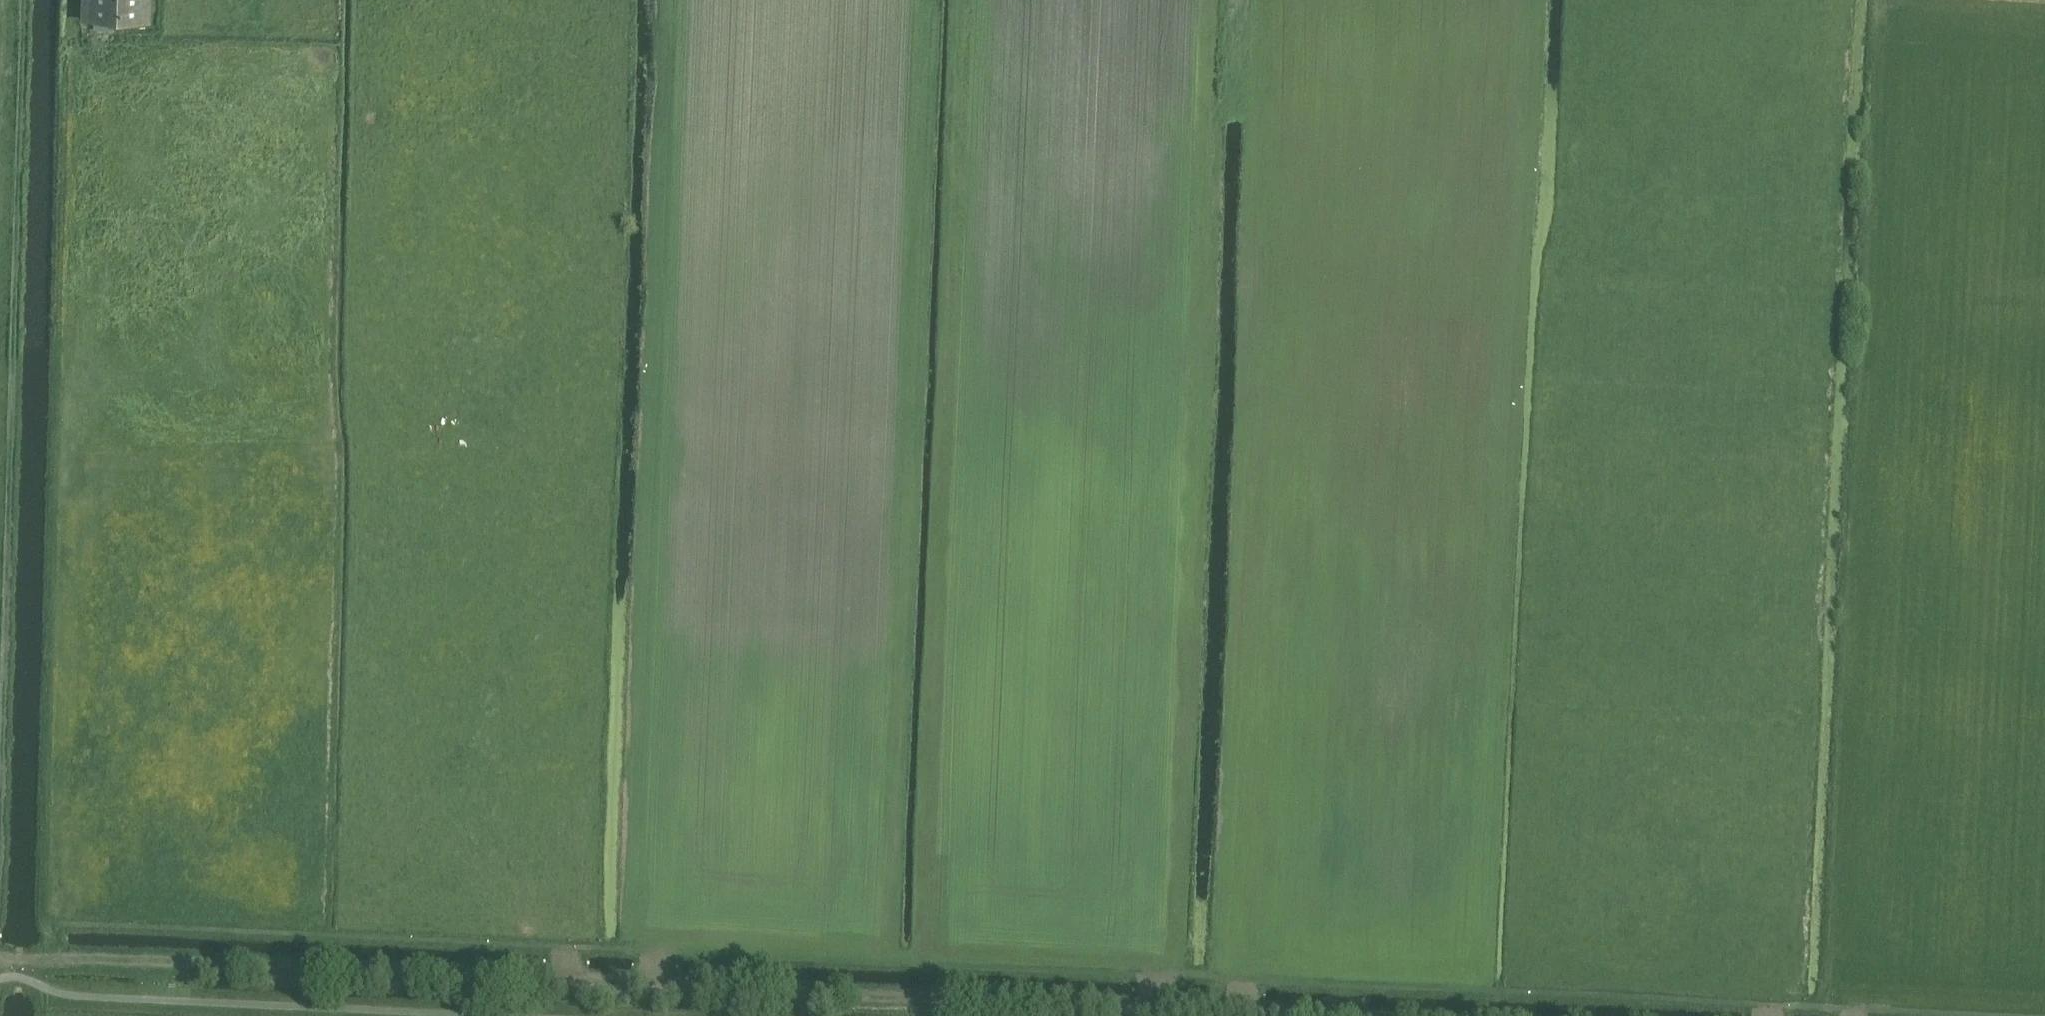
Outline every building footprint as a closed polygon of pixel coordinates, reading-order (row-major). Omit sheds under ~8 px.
[(81,19),(148,21),(149,0),(81,0),(81,19)]
